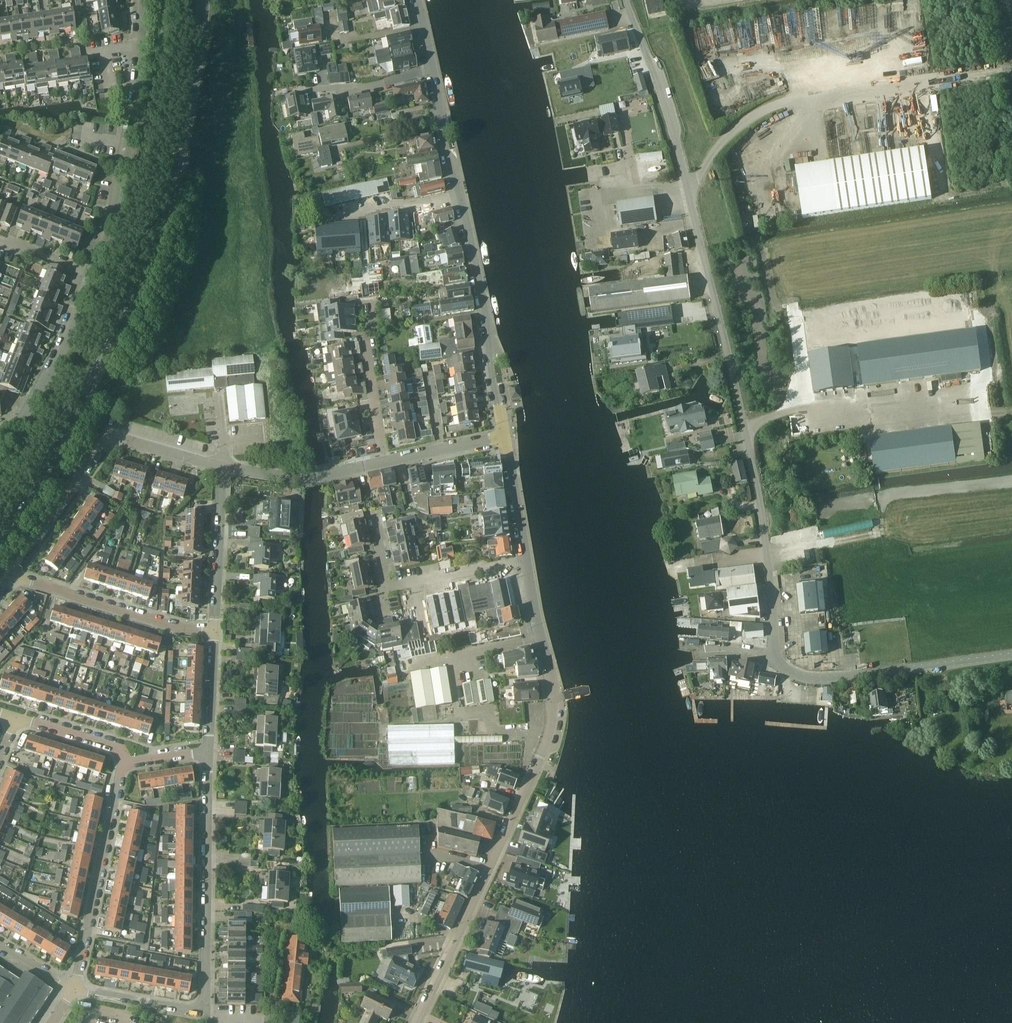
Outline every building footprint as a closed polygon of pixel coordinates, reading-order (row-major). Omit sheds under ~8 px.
[(117,0),(108,0),(98,2),(99,12),(121,9),(120,5),(118,5),(117,0)] [(380,10),(377,0),(373,0),(370,1),(367,2),(369,13),(380,10)] [(380,10),(405,4),(404,0),(377,0),(380,10)] [(665,11),(663,0),(647,0),(650,14),(665,11)] [(71,4),(62,6),(63,11),(62,11),(65,30),(72,29),(72,32),(76,31),(77,31),(73,10),(72,10),(71,4)] [(333,4),(323,6),(324,12),(334,10),(333,4)] [(346,7),(336,10),(338,23),(348,21),(346,7)] [(410,26),(406,7),(390,10),(375,14),(376,20),(388,17),(389,20),(392,20),(394,29),(410,26)] [(300,8),(292,10),(293,18),(301,16),(300,8)] [(99,12),(101,23),(122,20),(121,9),(99,12)] [(62,11),(52,13),(55,34),(59,34),(59,31),(65,30),(62,11)] [(540,43),(550,41),(609,29),(606,12),(565,21),(565,19),(553,22),(553,20),(549,21),(548,17),(535,20),(540,43)] [(52,13),(41,15),(44,34),(51,32),(51,35),(55,34),(52,13)] [(41,15),(30,16),(34,38),(38,37),(37,35),(44,34),(41,15)] [(30,16),(20,18),(23,37),(29,36),(30,38),(34,38),(30,16)] [(20,18),(9,20),(11,35),(12,41),(16,40),(16,38),(23,37),(20,18)] [(295,30),(289,31),(291,41),(299,40),(299,43),(321,40),(319,26),(313,27),(312,19),(294,22),(295,30)] [(11,35),(9,20),(0,21),(0,37),(11,35)] [(103,34),(124,30),(122,20),(101,23),(103,34)] [(340,34),(349,33),(347,21),(338,23),(340,34)] [(242,25),(245,48),(254,47),(251,24),(242,25)] [(375,52),(376,59),(413,50),(409,32),(386,37),(388,49),(375,52)] [(603,56),(630,50),(627,33),(599,38),(603,56)] [(283,51),(292,50),(291,43),(282,44),(283,51)] [(77,81),(80,81),(75,47),(70,48),(71,52),(72,60),(66,61),(69,83),(70,82),(72,83),(76,82),(77,81)] [(79,48),(77,47),(75,47),(80,81),(81,81),(83,82),(90,81),(91,79),(91,77),(90,77),(87,58),(81,59),(80,51),(79,48)] [(314,48),(295,51),(299,75),(318,72),(317,63),(316,57),(314,48)] [(58,50),(53,51),(58,82),(59,84),(69,83),(66,61),(60,62),(59,54),(58,50)] [(376,59),(369,60),(370,66),(378,64),(378,66),(386,64),(388,74),(417,67),(413,50),(376,59)] [(49,55),(51,64),(45,65),(47,83),(58,82),(53,51),(49,52),(49,55)] [(37,53),(32,54),(37,85),(47,83),(45,65),(38,66),(37,53)] [(29,67),(24,68),(23,68),(26,85),(25,85),(26,87),(37,85),(32,54),(27,55),(29,67)] [(7,64),(1,65),(4,84),(3,84),(4,88),(15,86),(10,55),(6,56),(7,64)] [(15,55),(10,55),(15,86),(25,85),(26,85),(23,68),(24,68),(23,62),(16,63),(15,55)] [(581,89),(585,88),(584,79),(559,84),(562,97),(582,93),(581,89)] [(395,99),(414,95),(416,104),(429,102),(426,82),(413,85),(412,82),(405,84),(406,86),(393,89),(395,99)] [(305,103),(304,94),(287,97),(291,118),(307,115),(304,103),(305,103)] [(351,112),(368,109),(370,115),(375,114),(374,107),(372,107),(370,94),(348,98),(351,112)] [(329,111),(330,120),(341,118),(338,98),(321,101),(321,100),(312,102),(314,113),(329,111)] [(387,104),(374,107),(375,114),(389,111),(387,104)] [(576,128),(574,129),(577,139),(578,139),(579,141),(584,140),(586,153),(599,150),(596,138),(600,137),(600,136),(605,134),(606,136),(619,133),(614,106),(600,109),(604,129),(598,130),(596,121),(575,125),(576,128)] [(388,119),(387,113),(377,115),(378,121),(388,119)] [(311,119),(296,122),(298,129),(313,127),(312,121),(311,119)] [(318,130),(320,137),(321,140),(322,143),(327,142),(327,143),(332,142),(333,146),(348,143),(344,125),(318,130)] [(7,159),(14,142),(9,139),(12,131),(7,130),(0,148),(0,156),(7,159)] [(292,136),(296,157),(319,153),(322,168),(333,165),(329,147),(328,147),(327,143),(327,142),(322,143),(321,140),(320,137),(305,140),(304,133),(292,136)] [(414,142),(415,147),(417,146),(419,154),(437,151),(434,134),(410,138),(411,143),(414,142)] [(20,144),(14,142),(7,159),(16,163),(15,165),(17,165),(27,138),(23,136),(20,144)] [(19,164),(28,167),(34,149),(29,147),(32,139),(27,138),(17,165),(18,166),(19,164)] [(40,152),(34,149),(28,167),(36,170),(35,173),(37,173),(48,145),(43,144),(40,152)] [(52,147),(48,145),(37,173),(39,174),(39,172),(48,175),(50,169),(55,157),(54,157),(49,155),(52,147)] [(925,150),(796,169),(803,218),(932,200),(925,150)] [(71,157),(72,155),(68,153),(63,151),(63,154),(56,151),(54,157),(55,157),(50,169),(60,173),(70,177),(77,159),(71,157)] [(406,158),(408,166),(439,160),(437,152),(406,158)] [(91,165),(92,163),(88,161),(84,159),(83,162),(77,159),(70,177),(80,181),(90,185),(97,167),(91,165)] [(339,171),(347,170),(346,162),(337,164),(339,171)] [(442,178),(439,162),(427,164),(421,165),(423,173),(419,174),(421,182),(442,178)] [(419,174),(423,173),(421,165),(414,167),(416,175),(419,174)] [(386,178),(321,193),(323,199),(325,207),(389,192),(386,178)] [(400,187),(417,184),(415,178),(399,181),(400,187)] [(417,199),(446,192),(443,180),(414,187),(417,199)] [(32,189),(38,191),(40,185),(34,183),(32,189)] [(621,227),(657,223),(654,199),(618,204),(621,227)] [(18,209),(7,205),(0,223),(11,227),(18,209)] [(22,230),(26,232),(34,211),(24,207),(17,225),(23,228),(22,230)] [(430,208),(414,209),(415,217),(421,216),(432,213),(430,208)] [(432,213),(421,216),(424,223),(434,220),(435,225),(454,220),(451,208),(432,213)] [(44,215),(34,211),(26,232),(30,233),(31,231),(37,233),(44,215)] [(408,212),(398,213),(400,242),(414,240),(413,224),(409,224),(408,212)] [(398,213),(387,214),(387,217),(388,217),(390,242),(400,242),(398,213)] [(42,238),(46,239),(54,219),(44,215),(37,233),(43,235),(42,238)] [(421,216),(415,217),(418,224),(424,223),(421,216)] [(378,217),(368,218),(370,247),(380,246),(378,217)] [(387,217),(378,217),(380,246),(391,245),(390,242),(388,217),(387,217)] [(50,241),(51,238),(57,241),(64,223),(54,219),(46,239),(50,241)] [(358,221),(343,223),(345,251),(345,255),(361,253),(358,221)] [(62,246),(66,247),(74,227),(64,223),(57,241),(63,243),(62,246)] [(343,223),(330,224),(332,253),(332,252),(345,251),(343,223)] [(330,224),(315,225),(317,257),(333,256),(332,252),(332,253),(330,224)] [(77,249),(84,231),(74,227),(66,247),(70,249),(71,246),(77,249)] [(459,247),(459,244),(461,244),(456,228),(441,232),(445,247),(452,246),(452,248),(459,247)] [(638,247),(636,232),(612,235),(614,251),(638,247)] [(677,251),(689,248),(686,233),(668,236),(670,248),(676,247),(677,251)] [(425,254),(428,253),(432,253),(431,245),(424,246),(425,254)] [(464,264),(461,247),(432,253),(428,253),(428,257),(441,255),(442,265),(448,264),(449,267),(464,264)] [(594,254),(587,256),(588,262),(594,261),(594,266),(607,264),(606,261),(610,261),(609,249),(594,251),(594,254)] [(668,278),(685,276),(682,254),(666,256),(668,278)] [(408,257),(390,260),(391,266),(399,264),(401,278),(412,277),(412,276),(410,266),(409,263),(408,257)] [(45,280),(43,279),(42,281),(70,291),(71,287),(64,284),(66,278),(63,277),(66,270),(51,264),(45,280)] [(417,265),(410,266),(412,276),(418,275),(417,265)] [(468,282),(465,267),(416,276),(418,285),(442,281),(443,286),(468,282)] [(593,312),(691,300),(688,277),(590,290),(593,312)] [(43,283),(40,291),(58,298),(60,293),(68,296),(70,291),(42,281),(41,282),(43,283)] [(370,282),(362,283),(363,293),(372,293),(370,282)] [(446,290),(438,290),(440,302),(448,301),(470,297),(468,286),(446,289),(446,290)] [(37,300),(35,299),(34,301),(62,312),(64,307),(56,304),(58,298),(40,291),(37,300)] [(472,297),(470,297),(448,301),(450,314),(475,310),(472,297)] [(36,303),(32,312),(50,319),(52,313),(60,316),(62,312),(34,301),(33,302),(36,303)] [(319,323),(326,322),(355,319),(355,317),(355,316),(355,312),(354,311),(353,306),(338,308),(337,301),(316,304),(319,323)] [(450,314),(448,301),(440,302),(430,304),(432,317),(450,314)] [(13,304),(11,303),(7,313),(12,315),(16,305),(13,304)] [(423,305),(411,307),(412,313),(424,311),(423,305)] [(617,364),(642,361),(639,337),(637,337),(637,330),(674,325),(672,308),(655,310),(655,309),(615,315),(617,327),(623,327),(625,339),(612,341),(614,360),(616,359),(617,364)] [(56,327),(48,324),(50,319),(32,312),(29,320),(27,319),(26,321),(54,332),(56,327)] [(439,344),(418,347),(420,362),(446,359),(452,358),(471,355),(475,354),(472,336),(472,332),(469,316),(453,318),(456,338),(438,340),(439,344)] [(6,317),(1,327),(6,329),(9,322),(14,324),(16,321),(6,317)] [(355,319),(326,322),(319,323),(322,343),(340,340),(339,334),(357,332),(356,327),(357,326),(356,321),(355,320),(355,319)] [(21,323),(17,333),(42,343),(44,337),(49,338),(50,335),(21,323)] [(419,346),(433,343),(430,326),(416,328),(419,346)] [(864,386),(980,370),(975,329),(858,345),(864,386)] [(17,333),(15,338),(19,340),(18,345),(38,353),(42,355),(44,351),(39,349),(42,343),(17,333)] [(329,360),(332,360),(333,363),(352,360),(352,355),(360,353),(359,348),(359,349),(358,342),(342,345),(326,348),(327,354),(328,354),(329,360)] [(18,345),(14,355),(31,362),(34,357),(36,357),(38,353),(18,345)] [(849,348),(808,354),(814,393),(832,390),(854,387),(849,348)] [(8,353),(4,363),(7,364),(10,365),(28,372),(27,372),(30,373),(31,369),(29,368),(31,362),(14,355),(8,353)] [(452,358),(446,359),(448,369),(454,368),(472,365),(471,355),(452,358)] [(255,374),(253,356),(212,360),(213,369),(214,378),(215,387),(215,390),(227,388),(244,387),(255,385),(253,374),(255,374)] [(395,356),(381,358),(385,379),(404,376),(403,366),(397,367),(395,356)] [(354,369),(352,360),(333,363),(334,373),(354,369)] [(0,381),(0,385),(2,386),(7,388),(22,394),(28,378),(25,378),(27,372),(28,372),(10,365),(7,364),(0,381)] [(472,365),(454,368),(455,377),(472,374),(474,374),(472,365)] [(671,388),(668,375),(666,366),(646,371),(638,373),(637,373),(643,396),(671,388)] [(215,387),(214,378),(213,369),(166,374),(168,392),(215,387)] [(334,373),(336,382),(356,379),(354,369),(334,373)] [(434,372),(435,381),(444,379),(443,374),(441,374),(441,370),(434,372)] [(455,377),(453,378),(455,387),(474,384),(472,374),(455,377)] [(404,376),(385,379),(386,388),(406,385),(404,376)] [(356,384),(356,379),(336,382),(337,392),(344,391),(345,398),(367,394),(365,382),(356,384)] [(442,380),(444,380),(444,379),(435,381),(436,386),(437,390),(443,389),(443,385),(442,380)] [(406,385),(386,388),(386,390),(388,398),(408,395),(413,394),(411,384),(406,385)] [(474,384),(455,387),(457,396),(473,393),(475,393),(474,384)] [(262,385),(255,385),(244,387),(248,420),(266,418),(262,385)] [(511,400),(520,398),(518,386),(509,388),(511,400)] [(227,388),(230,422),(248,420),(244,387),(227,388)] [(457,396),(455,397),(456,406),(475,403),(473,393),(457,396)] [(408,395),(388,398),(389,403),(389,407),(409,404),(408,395)] [(421,408),(421,412),(428,411),(426,401),(417,403),(418,408),(421,408)] [(475,403),(456,406),(458,415),(477,412),(475,403)] [(409,404),(389,407),(391,417),(411,414),(409,404)] [(344,406),(328,409),(329,415),(335,414),(337,427),(358,423),(355,410),(345,412),(344,406)] [(677,409),(678,412),(667,414),(670,428),(682,426),(684,433),(694,431),(693,426),(697,425),(698,426),(707,424),(703,406),(689,409),(689,407),(677,409)] [(460,425),(446,428),(447,434),(474,429),(473,424),(479,423),(477,412),(458,415),(460,425)] [(411,414),(391,417),(393,426),(417,422),(416,413),(411,414)] [(417,422),(393,426),(394,436),(397,436),(398,442),(423,438),(428,437),(433,436),(434,436),(433,430),(431,430),(420,432),(417,422)] [(337,427),(330,428),(333,441),(334,446),(346,444),(345,438),(360,436),(358,423),(337,427)] [(956,463),(951,427),(871,438),(875,473),(956,463)] [(700,439),(703,449),(703,451),(715,448),(712,437),(700,439)] [(678,450),(676,444),(678,444),(677,441),(667,444),(669,452),(678,450)] [(691,464),(688,451),(662,455),(664,469),(691,464)] [(484,476),(484,470),(490,470),(490,476),(502,475),(500,457),(468,461),(468,465),(462,466),(463,478),(469,477),(470,479),(482,478),(482,476),(484,476)] [(118,483),(122,484),(128,464),(117,461),(113,477),(120,479),(118,483)] [(416,494),(413,503),(417,504),(428,508),(427,498),(428,498),(428,499),(432,498),(441,497),(441,495),(456,493),(455,485),(456,485),(454,461),(432,465),(433,476),(431,476),(431,480),(433,480),(434,483),(430,483),(430,484),(432,492),(431,492),(424,494),(424,493),(416,494)] [(736,483),(747,481),(743,462),(732,464),(736,483)] [(138,467),(128,464),(122,484),(125,485),(126,481),(132,483),(133,483),(138,467)] [(148,470),(138,467),(133,483),(132,483),(131,487),(136,488),(137,484),(144,486),(148,470)] [(393,469),(381,472),(386,500),(388,505),(392,505),(391,499),(392,499),(389,487),(397,485),(393,469)] [(423,469),(408,472),(412,489),(422,487),(424,493),(424,494),(431,492),(432,492),(430,484),(426,484),(423,469)] [(490,476),(490,470),(484,470),(484,476),(485,480),(484,480),(481,479),(472,480),(473,484),(485,483),(485,485),(481,485),(481,492),(503,490),(502,475),(490,476)] [(379,489),(380,495),(381,501),(386,500),(381,472),(368,475),(371,491),(379,489)] [(163,496),(164,492),(168,476),(158,473),(153,489),(160,491),(159,495),(163,496)] [(673,487),(675,496),(678,496),(678,497),(698,493),(699,495),(713,493),(710,478),(697,480),(696,473),(674,477),(676,486),(673,487)] [(170,494),(169,498),(172,499),(178,479),(168,476),(164,492),(170,494)] [(184,498),(189,482),(178,479),(172,499),(176,500),(177,496),(184,498)] [(350,505),(361,503),(358,488),(354,489),(352,484),(350,484),(349,482),(341,484),(342,486),(335,487),(338,503),(349,501),(350,505)] [(113,498),(117,499),(119,493),(115,492),(106,486),(103,492),(113,498)] [(486,499),(482,499),(484,512),(506,509),(504,492),(485,493),(486,499)] [(124,495),(119,493),(117,499),(127,502),(129,496),(124,495)] [(432,498),(428,499),(429,514),(452,512),(452,505),(459,504),(459,496),(451,497),(451,496),(441,497),(432,498)] [(91,497),(84,507),(97,516),(103,506),(91,497)] [(271,503),(270,531),(273,531),(288,532),(290,532),(291,504),(289,503),(271,503)] [(417,504),(415,511),(428,516),(428,508),(417,504)] [(396,507),(398,514),(404,513),(403,505),(396,507)] [(382,508),(383,515),(397,513),(396,506),(382,508)] [(84,507),(78,516),(90,525),(97,516),(84,507)] [(508,522),(506,509),(481,513),(483,525),(508,522)] [(701,540),(724,535),(719,509),(712,510),(713,518),(697,521),(701,540)] [(203,523),(204,512),(187,511),(187,518),(173,518),(173,522),(203,523)] [(344,525),(347,525),(350,536),(365,533),(364,529),(367,528),(366,520),(365,520),(363,512),(342,516),(344,525)] [(395,526),(396,531),(389,532),(390,538),(415,533),(413,523),(416,523),(415,515),(396,519),(398,526),(395,526)] [(78,516),(71,525),(84,534),(90,525),(78,516)] [(108,517),(104,522),(108,525),(112,519),(108,517)] [(433,518),(432,518),(433,524),(434,524),(434,528),(435,532),(441,531),(441,528),(440,517),(433,518)] [(202,533),(203,523),(173,522),(182,523),(182,526),(186,526),(186,533),(202,533)] [(508,522),(483,525),(485,537),(510,534),(508,522)] [(71,525),(65,534),(77,543),(80,539),(84,534),(71,525)] [(248,538),(260,538),(260,527),(248,527),(248,538)] [(98,539),(102,534),(98,531),(94,536),(98,539)] [(181,543),(202,544),(202,533),(186,533),(185,539),(181,539),(181,543)] [(366,537),(365,533),(350,536),(352,548),(348,549),(350,555),(364,552),(363,546),(371,544),(369,537),(366,537)] [(417,542),(415,533),(390,538),(391,543),(398,542),(399,546),(417,542)] [(65,534),(59,543),(71,552),(77,543),(65,534)] [(277,564),(278,546),(262,545),(262,539),(249,538),(248,544),(248,553),(255,553),(255,568),(269,568),(269,563),(277,564)] [(510,538),(487,541),(489,559),(497,558),(512,556),(510,539),(510,538)] [(721,550),(730,555),(738,547),(732,538),(722,539),(720,550),(721,550)] [(721,550),(720,550),(722,539),(701,543),(703,554),(721,550)] [(393,552),(394,558),(419,552),(417,542),(399,546),(400,551),(393,552)] [(59,543),(52,552),(76,570),(80,565),(76,562),(68,557),(71,552),(59,543)] [(178,543),(177,546),(181,546),(185,547),(185,554),(201,555),(202,544),(181,543),(178,543)] [(448,546),(436,548),(439,562),(450,560),(450,559),(454,558),(452,547),(448,547),(448,546)] [(144,547),(142,553),(145,554),(144,559),(148,560),(150,555),(152,549),(144,547)] [(81,554),(85,557),(90,552),(85,549),(81,554)] [(100,567),(95,582),(106,585),(110,571),(106,569),(108,561),(109,561),(112,551),(105,549),(104,554),(102,559),(100,567)] [(160,552),(152,549),(150,555),(158,558),(160,552)] [(52,552),(45,562),(58,570),(61,566),(69,572),(69,573),(72,575),(76,570),(52,552)] [(128,552),(125,560),(131,562),(134,553),(128,552)] [(421,563),(419,552),(394,558),(395,563),(402,561),(403,567),(421,563)] [(106,585),(117,588),(125,560),(119,558),(118,563),(115,572),(110,571),(106,585)] [(351,567),(354,579),(368,576),(367,571),(371,571),(370,563),(363,565),(362,558),(346,562),(347,568),(351,567)] [(127,576),(131,562),(125,560),(117,588),(127,592),(131,577),(127,576)] [(84,579),(95,582),(100,567),(89,564),(84,579)] [(179,571),(179,575),(200,576),(201,565),(184,564),(184,571),(179,571)] [(716,591),(757,586),(754,566),(714,571),(714,572),(704,574),(703,569),(692,571),(694,588),(716,585),(716,591)] [(179,578),(183,578),(183,585),(199,586),(200,576),(179,575),(179,578)] [(283,595),(283,577),(254,575),(254,584),(261,584),(261,599),(275,599),(275,595),(283,595)] [(373,579),(369,580),(368,576),(354,579),(356,591),(352,591),(353,596),(353,598),(367,595),(365,589),(375,587),(373,579)] [(142,580),(131,577),(127,592),(138,595),(142,580)] [(153,584),(148,582),(142,580),(138,595),(149,598),(153,584)] [(486,611),(486,612),(496,610),(497,613),(512,610),(512,609),(506,580),(491,583),(491,584),(470,589),(469,585),(458,587),(459,593),(428,600),(434,629),(476,620),(475,614),(486,611)] [(798,586),(801,616),(826,613),(823,584),(798,586)] [(178,592),(178,596),(199,597),(199,586),(183,585),(183,592),(178,592)] [(731,615),(761,617),(757,587),(728,591),(729,594),(706,597),(708,612),(724,610),(723,604),(730,603),(731,615)] [(21,596),(13,604),(35,625),(40,621),(36,617),(35,618),(27,611),(32,606),(21,596)] [(198,607),(199,597),(178,596),(178,599),(182,599),(182,607),(198,607)] [(363,601),(347,604),(349,615),(373,610),(372,605),(364,606),(363,601)] [(13,604),(6,613),(17,623),(21,618),(28,625),(25,628),(29,632),(35,625),(13,604)] [(55,607),(50,621),(61,625),(66,610),(55,607)] [(520,623),(517,608),(512,609),(512,610),(497,613),(496,610),(486,612),(487,618),(492,616),(493,620),(498,619),(499,619),(500,626),(504,626),(520,623)] [(66,610),(61,625),(72,628),(77,613),(66,610)] [(269,616),(256,616),(255,630),(281,631),(281,617),(278,616),(278,611),(269,610),(269,616)] [(349,615),(351,625),(367,622),(366,617),(374,616),(373,610),(349,615)] [(0,619),(0,622),(9,631),(17,638),(19,635),(12,628),(17,623),(6,613),(0,619)] [(77,613),(72,628),(83,631),(87,617),(77,613)] [(80,641),(78,645),(84,647),(86,643),(85,642),(87,632),(93,634),(98,620),(87,617),(83,631),(80,641)] [(409,644),(409,642),(407,631),(406,629),(400,630),(399,624),(394,625),(393,618),(387,619),(393,648),(409,644)] [(378,628),(383,650),(393,648),(387,619),(382,620),(383,627),(378,628)] [(691,619),(691,625),(700,626),(725,627),(726,621),(691,619)] [(98,620),(93,634),(99,636),(97,644),(101,646),(104,637),(104,638),(109,623),(98,620)] [(743,630),(743,622),(731,621),(731,629),(743,630)] [(2,639),(9,631),(0,622),(0,638),(2,639)] [(351,625),(345,626),(347,635),(351,639),(357,639),(359,636),(363,639),(364,640),(373,625),(367,622),(351,625)] [(109,623),(104,638),(114,641),(119,626),(109,623)] [(406,629),(407,631),(418,629),(417,623),(406,625),(406,629)] [(746,638),(764,636),(763,624),(745,624),(746,638)] [(383,650),(378,628),(373,625),(364,640),(363,639),(361,643),(369,649),(372,645),(375,647),(382,645),(383,650)] [(119,626),(114,641),(125,644),(130,630),(119,626)] [(700,626),(699,639),(704,639),(729,641),(730,628),(725,627),(700,626)] [(421,640),(418,629),(407,631),(409,642),(421,640)] [(130,630),(125,644),(136,647),(140,633),(130,630)] [(280,646),(281,631),(255,630),(254,644),(259,644),(259,654),(276,654),(276,645),(280,646)] [(827,632),(807,635),(809,654),(829,652),(827,632)] [(140,633),(136,647),(146,650),(151,636),(140,633)] [(146,650),(144,658),(150,660),(152,652),(157,654),(158,656),(158,658),(165,661),(165,657),(166,652),(168,647),(167,646),(160,644),(162,639),(151,636),(146,650)] [(17,638),(12,643),(16,646),(20,641),(17,638)] [(45,646),(46,643),(38,641),(37,644),(35,643),(34,648),(46,652),(48,647),(45,646)] [(66,657),(65,658),(73,661),(78,645),(72,643),(70,642),(69,646),(66,657)] [(179,653),(179,658),(188,659),(203,660),(203,648),(188,647),(188,653),(179,653)] [(532,647),(518,651),(520,667),(517,667),(519,678),(539,677),(536,659),(534,659),(532,647)] [(24,652),(25,650),(19,648),(16,656),(22,658),(24,652)] [(99,653),(94,651),(91,662),(87,661),(86,665),(90,666),(94,667),(99,653)] [(505,670),(517,667),(520,667),(518,651),(502,655),(503,657),(500,657),(501,664),(504,663),(505,670)] [(121,658),(119,666),(125,668),(128,656),(122,654),(121,658)] [(168,663),(167,669),(173,670),(180,670),(180,667),(173,667),(173,663),(173,659),(168,658),(168,663)] [(691,666),(686,666),(687,668),(687,669),(687,673),(688,673),(690,673),(699,672),(709,672),(714,672),(715,681),(719,681),(728,681),(727,672),(727,658),(709,659),(709,661),(709,662),(706,662),(704,662),(694,663),(693,663),(693,666),(692,666),(691,666)] [(187,670),(202,671),(203,660),(188,659),(187,670)] [(150,662),(143,660),(142,664),(148,666),(145,674),(150,675),(154,663),(150,662)] [(254,667),(253,681),(278,682),(279,668),(275,668),(275,662),(267,661),(266,667),(254,667)] [(732,662),(730,676),(737,677),(737,679),(742,680),(753,682),(753,680),(759,681),(761,673),(755,672),(756,664),(745,662),(740,661),(740,664),(732,662)] [(417,709),(453,703),(447,667),(411,673),(417,709)] [(187,676),(187,681),(202,682),(202,671),(187,670),(187,676)] [(759,681),(759,683),(775,687),(777,676),(761,673),(759,681)] [(0,688),(0,690),(10,693),(14,678),(9,676),(4,675),(0,688)] [(388,685),(398,684),(397,675),(387,677),(388,685)] [(14,678),(10,693),(20,696),(25,681),(14,678)] [(463,684),(467,706),(494,702),(491,680),(463,684)] [(25,681),(20,696),(31,699),(36,685),(25,681)] [(186,687),(186,692),(201,693),(202,682),(187,681),(186,687)] [(277,705),(284,682),(278,682),(253,681),(257,681),(257,695),(264,696),(264,704),(277,705)] [(513,685),(514,702),(538,700),(537,683),(513,685)] [(36,685),(31,699),(42,702),(46,688),(36,685)] [(46,688),(42,702),(53,706),(57,691),(46,688)] [(57,691),(53,706),(63,709),(68,694),(57,691)] [(186,692),(186,703),(201,704),(201,693),(186,692)] [(887,714),(886,708),(884,692),(871,694),(873,710),(872,710),(873,716),(887,714)] [(68,694),(63,709),(74,712),(78,698),(68,694)] [(142,696),(139,706),(145,708),(147,703),(148,700),(148,699),(148,698),(142,696)] [(78,698),(74,712),(84,716),(89,701),(78,698)] [(89,701),(84,716),(95,719),(100,704),(94,703),(89,701)] [(186,703),(185,715),(200,715),(201,704),(186,703)] [(100,704),(95,719),(105,722),(110,708),(105,706),(100,704)] [(110,708),(105,722),(116,725),(121,711),(110,708)] [(121,711),(116,725),(127,729),(131,714),(121,711)] [(253,732),(277,733),(278,719),(274,718),(275,713),(266,712),(265,718),(258,718),(257,732),(253,732)] [(131,714),(127,729),(138,732),(142,717),(131,714)] [(185,715),(184,726),(199,727),(200,727),(200,715),(185,715)] [(142,717),(138,732),(148,735),(153,721),(142,717)] [(387,727),(388,765),(455,764),(454,725),(387,727)] [(282,734),(277,734),(277,733),(253,732),(252,746),(264,747),(264,753),(273,753),(273,747),(277,747),(277,743),(282,743),(282,734)] [(29,736),(24,750),(41,756),(42,756),(44,749),(39,748),(41,740),(29,736)] [(41,740),(39,748),(44,749),(42,756),(41,756),(39,763),(44,764),(45,757),(53,760),(58,746),(41,740)] [(58,746),(53,760),(65,763),(70,749),(58,746)] [(70,749),(65,763),(70,765),(77,767),(82,753),(70,749)] [(82,753),(77,767),(88,770),(89,770),(93,756),(82,753)] [(88,770),(87,772),(91,774),(92,771),(101,774),(105,760),(93,756),(89,770),(88,770)] [(30,767),(29,772),(35,774),(37,769),(38,765),(34,763),(33,767),(30,767)] [(257,769),(256,783),(281,785),(282,770),(278,770),(278,764),(270,763),(269,770),(261,769),(257,769)] [(181,778),(176,778),(177,785),(178,791),(179,795),(180,801),(193,798),(192,792),(183,794),(182,785),(195,783),(192,768),(180,770),(181,778)] [(54,774),(52,779),(59,781),(60,776),(62,771),(55,769),(54,774)] [(487,775),(497,778),(498,774),(501,775),(498,783),(514,789),(518,776),(499,770),(498,773),(489,769),(487,775)] [(15,774),(8,771),(3,782),(18,788),(23,777),(24,773),(16,770),(15,774)] [(180,770),(163,773),(165,787),(177,785),(176,778),(181,778),(180,770)] [(163,773),(151,774),(153,789),(165,787),(163,773)] [(151,774),(138,776),(141,791),(153,789),(151,774)] [(409,790),(417,790),(416,778),(409,778),(409,790)] [(18,788),(3,782),(0,788),(0,794),(13,799),(18,788)] [(92,784),(92,785),(85,783),(83,789),(90,791),(102,794),(104,787),(92,784)] [(277,799),(280,799),(281,785),(256,783),(256,784),(260,784),(260,798),(268,798),(267,804),(276,805),(277,799)] [(29,784),(26,791),(31,794),(34,787),(29,784)] [(466,796),(471,799),(475,790),(470,788),(466,796)] [(28,801),(31,794),(26,791),(23,798),(28,801)] [(484,807),(491,810),(496,796),(484,791),(480,801),(486,803),(484,807)] [(0,794),(0,807),(8,810),(13,799),(0,794)] [(504,815),(509,801),(496,796),(491,810),(504,815)] [(86,797),(84,809),(100,812),(102,800),(86,797)] [(525,824),(519,843),(523,845),(519,856),(540,863),(543,864),(547,854),(539,851),(540,850),(544,851),(550,833),(548,832),(553,816),(545,814),(548,805),(539,803),(536,811),(533,809),(527,825),(525,824)] [(462,805),(452,805),(452,813),(462,815),(462,814),(471,814),(471,808),(463,808),(462,805)] [(130,811),(128,824),(143,827),(146,815),(147,809),(135,806),(134,812),(130,811)] [(4,821),(8,810),(0,807),(0,820),(4,821)] [(19,807),(16,814),(21,816),(24,809),(19,807)] [(177,814),(169,813),(169,819),(177,820),(193,820),(193,807),(177,807),(177,814)] [(100,812),(84,809),(81,821),(97,824),(100,812)] [(452,813),(438,809),(438,819),(438,828),(438,847),(476,856),(479,846),(481,838),(488,840),(491,841),(492,838),(493,838),(494,834),(493,834),(495,825),(477,821),(477,819),(462,815),(452,813)] [(21,816),(16,814),(13,821),(18,823),(21,816)] [(260,820),(260,835),(264,835),(285,836),(286,822),(282,821),(282,816),(269,815),(269,821),(265,821),(260,820)] [(193,820),(177,820),(176,832),(192,832),(193,820)] [(81,821),(79,832),(95,836),(97,824),(81,821)] [(128,824),(125,835),(141,838),(143,827),(128,824)] [(419,826),(333,831),(336,887),(422,883),(419,826)] [(10,828),(7,836),(12,838),(15,831),(10,828)] [(95,836),(79,832),(76,844),(92,848),(95,836)] [(192,832),(176,832),(176,843),(192,844),(192,832)] [(141,838),(125,835),(123,847),(138,850),(141,838)] [(280,851),(284,851),(285,836),(264,835),(263,850),(270,850),(269,856),(280,857),(280,851)] [(4,843),(9,845),(12,838),(7,836),(4,843)] [(511,838),(507,850),(515,852),(519,840),(511,838)] [(159,843),(159,851),(168,851),(168,850),(176,850),(176,856),(192,856),(192,844),(176,843),(168,843),(162,843),(159,843)] [(29,859),(35,847),(28,844),(23,856),(29,859)] [(76,844),(74,856),(90,860),(92,848),(76,844)] [(148,844),(146,852),(151,853),(155,854),(156,846),(154,846),(154,845),(148,844)] [(123,847),(120,859),(136,862),(138,850),(123,847)] [(90,860),(74,856),(71,868),(87,871),(90,860)] [(192,856),(176,856),(176,868),(192,868),(192,856)] [(514,863),(508,882),(526,887),(524,894),(532,897),(535,889),(541,891),(546,876),(540,874),(541,872),(538,871),(540,863),(519,856),(518,856),(515,864),(514,863)] [(133,874),(135,868),(136,862),(120,859),(118,870),(133,874)] [(29,863),(22,860),(21,860),(18,866),(27,870),(29,863)] [(455,863),(449,876),(473,887),(479,874),(455,863)] [(269,872),(269,873),(268,887),(288,888),(289,873),(286,873),(286,868),(276,867),(275,873),(269,872)] [(71,868),(69,879),(85,883),(87,871),(71,868)] [(176,868),(176,880),(192,880),(192,868),(176,868)] [(131,886),(133,874),(118,870),(115,882),(131,886)] [(472,893),(471,891),(473,887),(449,876),(447,881),(451,883),(447,890),(452,891),(468,899),(468,898),(470,898),(472,893)] [(7,886),(9,882),(0,877),(0,882),(7,886)] [(85,883),(69,879),(66,891),(82,894),(85,883)] [(168,884),(162,884),(162,892),(168,892),(176,892),(192,892),(192,880),(176,880),(168,880),(168,884)] [(115,882),(113,894),(128,897),(131,886),(115,882)] [(409,886),(393,887),(394,907),(410,906),(409,886)] [(288,902),(288,888),(268,887),(267,901),(274,901),(273,907),(284,908),(284,902),(288,902)] [(390,887),(340,890),(341,920),(392,917),(391,887),(390,887)] [(11,899),(14,893),(7,889),(4,895),(11,899)] [(431,889),(428,896),(435,899),(438,891),(431,889)] [(66,891),(64,903),(80,906),(82,894),(66,891)] [(192,892),(176,892),(176,904),(192,904),(192,892)] [(40,902),(38,902),(39,897),(24,893),(23,896),(39,905),(40,902)] [(128,897),(113,894),(110,906),(126,909),(128,897)] [(450,894),(445,903),(460,910),(464,901),(450,894)] [(428,896),(424,905),(431,908),(435,899),(428,896)] [(48,909),(54,913),(57,901),(51,899),(39,897),(38,902),(40,902),(49,904),(48,909)] [(18,903),(25,907),(28,902),(21,898),(18,903)] [(501,912),(498,919),(512,924),(510,930),(516,933),(518,934),(523,921),(536,926),(540,928),(544,918),(540,916),(542,909),(515,899),(511,910),(509,915),(501,912)] [(35,906),(28,902),(25,907),(32,911),(35,906)] [(77,918),(80,906),(64,903),(61,915),(77,918)] [(440,910),(439,911),(456,919),(460,910),(445,903),(442,911),(440,910)] [(192,904),(176,904),(176,916),(192,916),(192,904)] [(424,905),(420,913),(427,916),(431,908),(424,905)] [(8,911),(0,906),(0,925),(8,911)] [(110,906),(108,917),(137,923),(137,922),(138,916),(133,915),(125,914),(126,909),(110,906)] [(39,916),(46,920),(49,914),(42,910),(39,916)] [(10,931),(18,918),(8,911),(0,925),(10,931)] [(431,919),(430,921),(451,929),(454,922),(456,919),(439,911),(439,912),(437,911),(433,920),(431,919)] [(56,919),(49,914),(46,920),(52,924),(56,919)] [(192,916),(176,916),(175,928),(191,928),(192,916)] [(130,929),(136,931),(137,923),(108,917),(105,929),(121,933),(122,927),(130,929)] [(228,928),(220,928),(220,932),(246,933),(246,922),(247,922),(247,918),(234,917),(234,922),(229,922),(228,928)] [(392,917),(341,920),(342,943),(385,941),(393,940),(392,917)] [(18,918),(10,931),(21,938),(29,924),(18,918)] [(488,921),(478,948),(481,949),(479,955),(489,958),(491,953),(494,955),(500,940),(507,943),(506,944),(513,947),(517,937),(515,936),(516,933),(510,930),(512,924),(498,919),(496,925),(488,921)] [(145,933),(147,924),(137,922),(137,923),(136,931),(145,933)] [(51,956),(59,942),(66,932),(69,926),(63,923),(60,928),(61,929),(54,939),(49,936),(41,950),(51,956)] [(21,938),(31,944),(39,930),(29,924),(21,938)] [(73,936),(76,931),(69,926),(66,932),(73,936)] [(191,928),(175,928),(175,940),(191,940),(191,928)] [(39,930),(31,944),(41,950),(49,936),(39,930)] [(229,937),(228,943),(246,943),(246,933),(220,932),(220,937),(229,937)] [(136,934),(135,942),(143,943),(145,936),(136,934)] [(288,937),(287,943),(285,964),(304,965),(304,966),(308,966),(309,955),(306,955),(307,939),(288,937)] [(175,940),(175,943),(175,952),(191,953),(191,943),(191,940),(175,940)] [(51,956),(62,963),(70,949),(59,942),(51,956)] [(104,946),(103,951),(111,952),(111,953),(112,947),(111,947),(112,943),(107,942),(106,946),(104,946)] [(228,948),(220,948),(220,953),(246,953),(246,943),(228,943),(228,948)] [(410,945),(387,949),(388,957),(393,960),(384,979),(397,985),(399,981),(413,987),(421,969),(404,961),(403,955),(411,953),(410,945)] [(134,957),(135,957),(136,947),(129,946),(128,950),(127,956),(134,957)] [(246,963),(246,953),(220,953),(220,957),(228,957),(228,963),(246,963)] [(467,955),(464,968),(501,978),(504,965),(467,955)] [(157,971),(154,987),(166,989),(169,973),(162,972),(163,962),(166,963),(167,958),(167,957),(160,956),(158,962),(158,961),(156,971),(157,971)] [(97,960),(94,976),(106,978),(109,962),(97,960)] [(109,962),(106,978),(118,980),(121,965),(109,962)] [(252,963),(246,963),(228,963),(228,969),(219,969),(219,973),(245,973),(246,970),(252,970),(252,963)] [(301,1002),(304,966),(304,965),(285,964),(282,1001),(301,1002)] [(121,965),(118,980),(130,983),(133,967),(121,965)] [(19,980),(17,979),(12,987),(6,983),(11,975),(0,967),(0,1022),(31,1022),(53,991),(25,972),(23,975),(19,980)] [(133,967),(130,983),(142,985),(145,969),(139,968),(133,967)] [(145,969),(142,985),(154,987),(157,971),(156,971),(145,969)] [(169,973),(166,989),(177,991),(180,975),(169,973)] [(219,977),(228,978),(228,983),(245,984),(245,973),(219,973),(219,977)] [(12,987),(17,979),(11,975),(6,983),(12,987)] [(180,975),(177,991),(190,993),(192,977),(181,975),(180,975)] [(219,989),(219,994),(245,994),(245,984),(228,983),(228,989),(219,989)] [(341,984),(341,994),(362,993),(361,984),(341,984)] [(379,1016),(387,1020),(394,1006),(368,993),(361,1007),(367,1010),(361,1022),(375,1022),(379,1016)] [(228,1004),(245,1004),(245,994),(219,994),(219,998),(228,998),(228,1004)] [(476,1002),(473,1009),(489,1016),(492,1008),(476,1002)] [(300,1014),(286,1013),(285,1022),(299,1022),(300,1014)]
